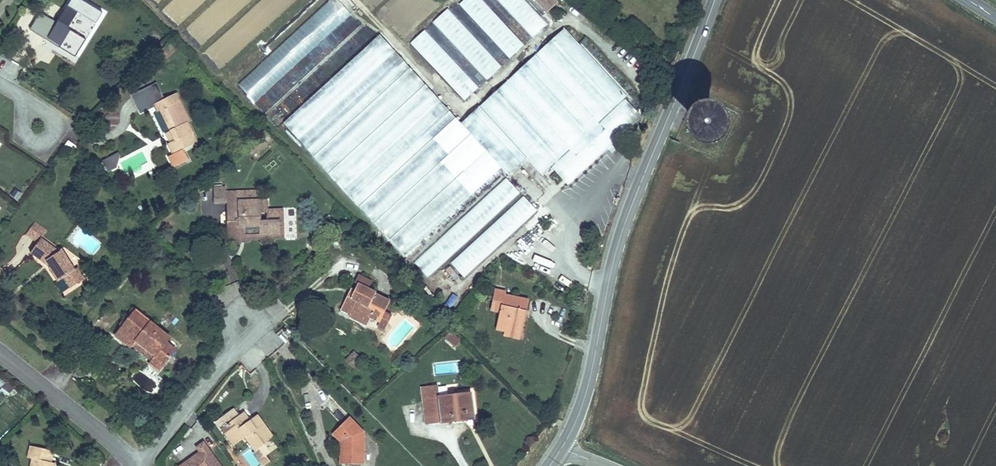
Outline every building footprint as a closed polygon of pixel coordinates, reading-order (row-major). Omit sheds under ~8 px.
[(49,37),(61,45),(59,48),(76,58),(86,40),(71,30),(68,29),(78,13),(81,14),(96,24),(103,13),(82,0),(72,0),(49,37)] [(254,103),(351,15),(337,0),(329,0),(237,85),(254,103)] [(458,5),(509,60),(524,46),(482,0),(463,0),(458,5)] [(532,39),(547,25),(524,0),(496,0),(532,39)] [(534,0),(527,0),(543,17),(546,13),(534,0)] [(546,13),(557,3),(555,0),(534,0),(546,13)] [(502,67),(449,8),(433,23),(486,82),(502,67)] [(78,13),(68,29),(71,30),(81,14),(78,13)] [(624,98),(627,96),(564,28),(461,124),(509,176),(527,159),(542,175),(551,166),(624,98)] [(464,102),(479,88),(425,29),(410,43),(464,102)] [(61,45),(49,37),(47,40),(59,48),(61,45)] [(169,42),(165,46),(171,53),(175,49),(169,42)] [(161,51),(168,58),(172,54),(171,53),(165,46),(161,51)] [(161,111),(171,131),(176,140),(171,142),(169,144),(174,154),(169,156),(174,167),(191,159),(186,149),(198,143),(187,121),(190,120),(177,93),(155,104),(159,111),(161,111)] [(642,117),(624,98),(551,166),(568,185),(642,117)] [(725,115),(721,111),(715,109),(710,109),(704,111),(700,114),(696,119),(695,124),(695,130),(697,135),(701,140),(706,143),(712,144),(717,143),(722,140),(726,136),(729,131),(730,125),(728,120),(725,115)] [(167,133),(171,142),(176,140),(171,131),(167,133)] [(262,138),(249,149),(254,155),(267,144),(262,138)] [(506,178),(413,263),(427,278),(520,193),(506,178)] [(214,189),(214,202),(226,202),(226,188),(214,189)] [(463,278),(537,211),(524,196),(450,263),(463,278)] [(227,221),(228,239),(238,239),(238,235),(280,234),(280,222),(284,221),(283,210),(271,210),(271,214),(268,214),(268,221),(260,221),(260,211),(268,211),(268,200),(238,201),(238,208),(232,209),(233,221),(227,221)] [(227,221),(233,221),(232,209),(238,208),(238,201),(227,201),(227,221)] [(50,219),(44,225),(52,229),(56,223),(50,219)] [(238,239),(238,241),(248,241),(248,239),(284,238),(284,221),(280,222),(280,234),(238,235),(238,239)] [(53,265),(56,261),(59,264),(56,268),(63,273),(64,272),(66,270),(75,277),(83,266),(85,264),(73,254),(65,248),(48,238),(52,229),(44,225),(36,233),(28,248),(39,254),(45,258),(43,260),(53,265)] [(512,249),(520,254),(531,240),(523,234),(512,249)] [(68,244),(65,248),(73,254),(76,250),(68,244)] [(87,270),(83,266),(75,277),(66,270),(64,272),(77,282),(87,270)] [(57,286),(62,295),(69,290),(64,282),(57,286)] [(382,318),(389,321),(392,316),(385,312),(390,301),(375,294),(376,293),(358,284),(355,290),(354,291),(357,292),(354,299),(348,295),(342,306),(351,310),(350,314),(349,316),(360,321),(362,315),(370,319),(372,317),(380,321),(382,318)] [(351,288),(348,295),(354,299),(357,292),(354,291),(355,290),(351,288)] [(501,311),(498,328),(506,330),(507,328),(520,331),(524,315),(521,314),(521,309),(527,311),(529,300),(506,295),(506,292),(496,290),(492,309),(501,311)] [(120,324),(123,326),(136,310),(133,308),(120,324)] [(123,326),(116,335),(131,347),(133,346),(137,341),(155,356),(151,361),(149,363),(158,371),(175,350),(166,342),(170,338),(136,310),(123,326)] [(360,321),(368,325),(370,319),(362,315),(360,321)] [(380,321),(378,326),(385,330),(389,321),(382,318),(380,321)] [(506,330),(504,335),(519,338),(520,331),(507,328),(506,330)] [(455,348),(461,340),(452,333),(445,341),(455,348)] [(137,341),(133,346),(151,361),(155,356),(137,341)] [(355,352),(346,361),(352,367),(361,358),(355,352)] [(437,385),(421,387),(424,415),(441,413),(442,423),(454,421),(454,418),(474,415),(471,392),(459,394),(459,396),(449,398),(449,395),(439,397),(437,385)] [(222,417),(227,424),(238,416),(233,409),(222,417)] [(227,424),(222,428),(234,445),(246,437),(256,450),(260,447),(266,456),(276,448),(270,440),(273,438),(260,420),(253,425),(250,421),(243,413),(238,416),(227,424)] [(441,413),(424,415),(426,425),(442,423),(441,413)] [(250,421),(253,425),(260,420),(257,416),(250,421)] [(344,440),(344,464),(363,464),(363,432),(349,417),(335,431),(344,440)] [(207,445),(176,465),(221,465),(207,445)] [(55,463),(51,462),(53,451),(32,446),(29,458),(33,459),(32,465),(54,465),(55,463)] [(260,447),(256,450),(262,458),(266,456),(260,447)]
